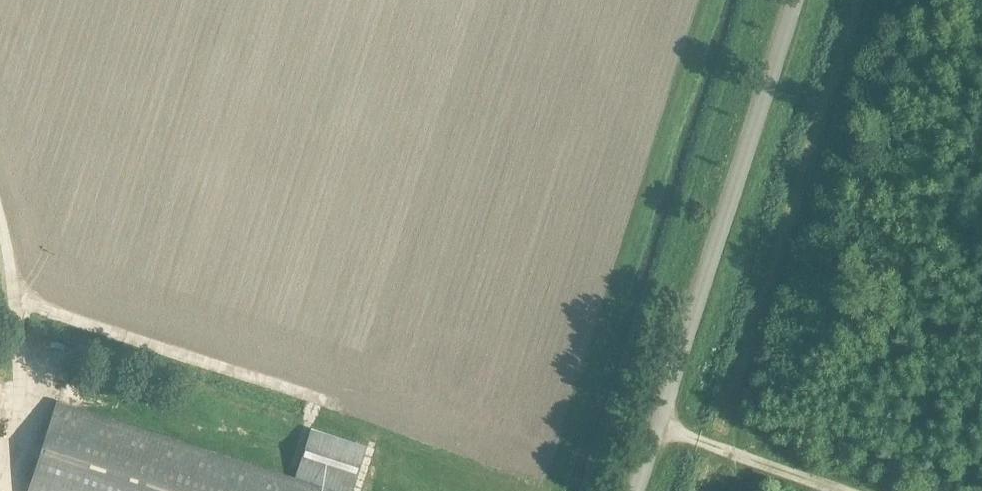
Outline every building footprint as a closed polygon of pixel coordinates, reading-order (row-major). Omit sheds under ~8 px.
[(352,444),(318,436),(302,427),(298,443),(324,459),(289,450),(285,466),(39,408),(29,451),(24,450),(15,490),(340,490),(352,444)]
